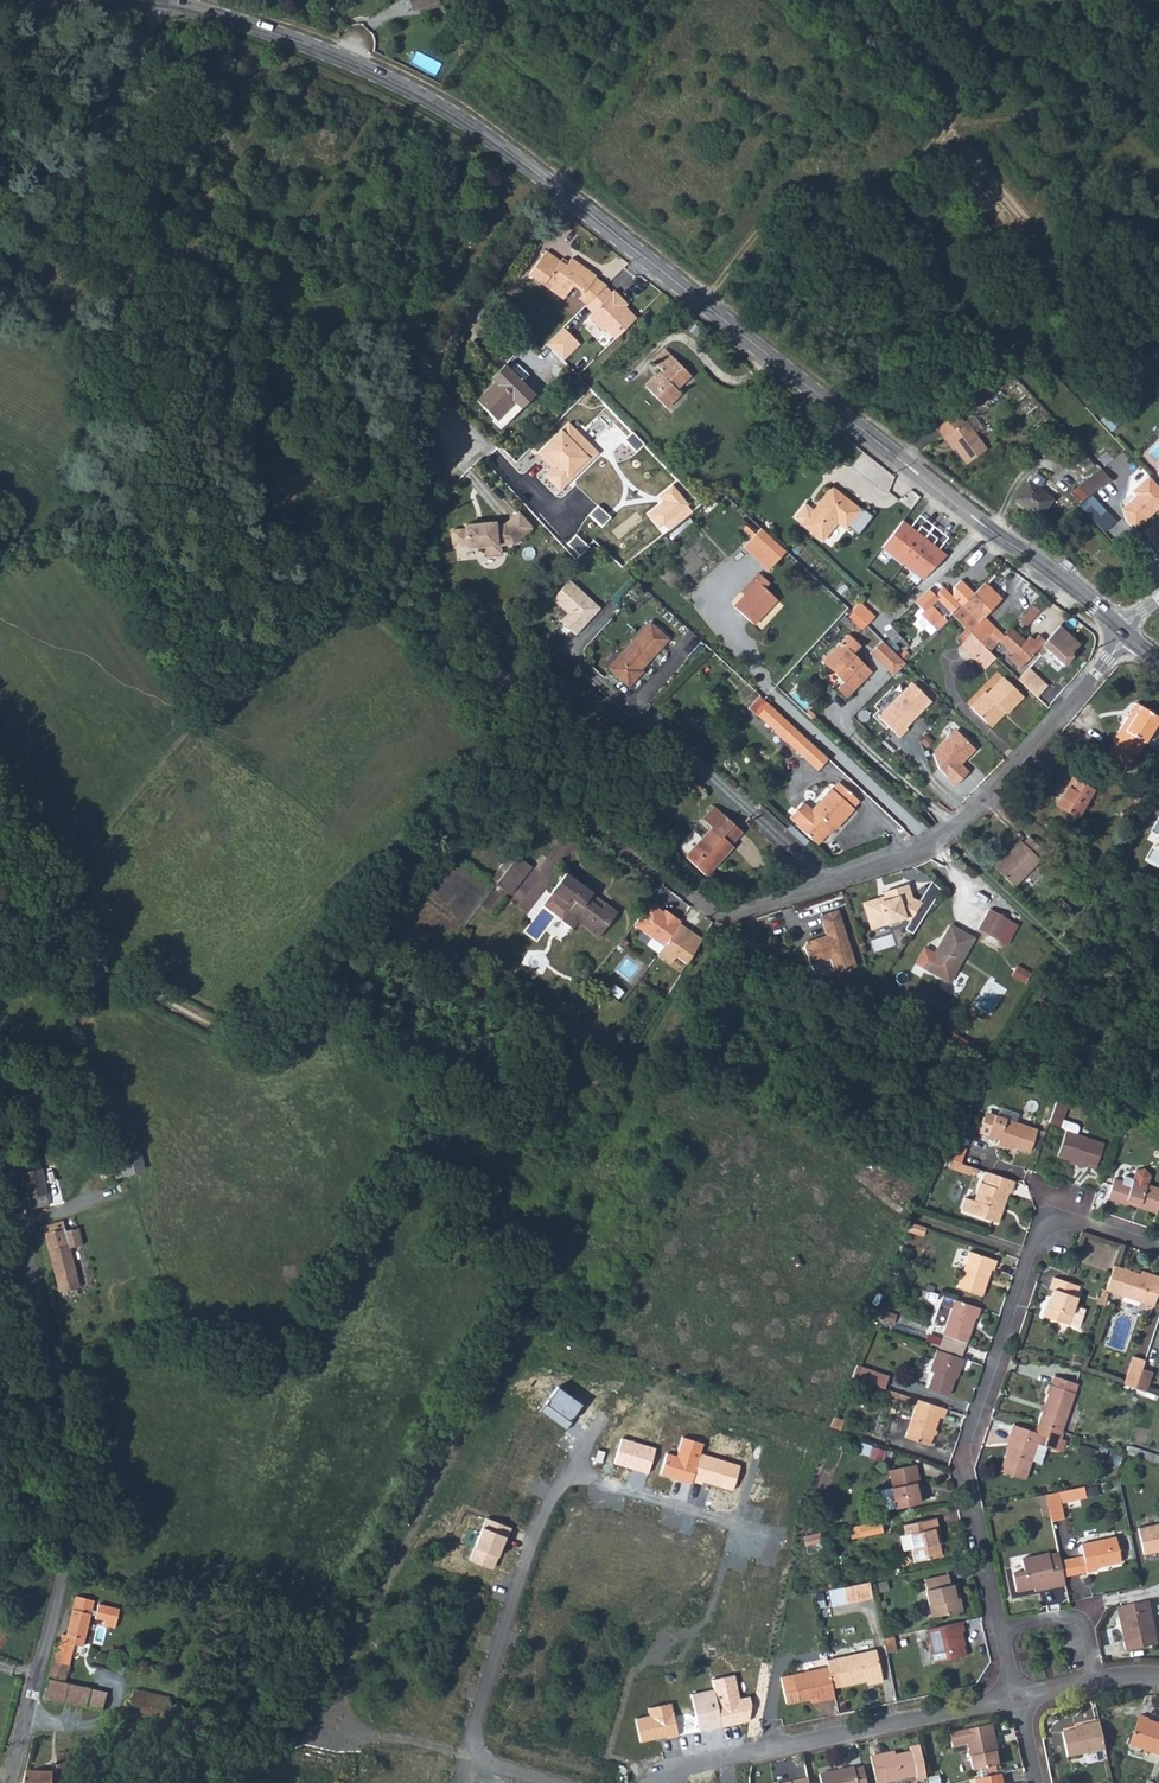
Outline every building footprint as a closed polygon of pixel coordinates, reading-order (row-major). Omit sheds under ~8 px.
[(561,260),(547,250),(530,273),(565,298),(574,285),(583,291),(579,297),(587,303),(605,285),(606,284),(596,276),(597,275),(572,257),(569,261),(567,264),(561,260)] [(586,305),(592,311),(611,292),(605,285),(587,303),(586,305)] [(604,327),(615,338),(637,317),(621,300),(623,298),(614,289),(611,292),(592,311),(588,314),(602,329),(604,327)] [(503,295),(493,308),(501,315),(511,301),(503,295)] [(519,308),(511,301),(501,315),(509,321),(519,308)] [(564,326),(547,343),(564,359),(581,342),(564,326)] [(646,385),(667,408),(682,393),(678,388),(693,374),(668,347),(654,359),(663,368),(646,385)] [(476,400),(498,422),(519,401),(525,407),(538,394),(507,361),(493,374),(498,378),(476,400)] [(971,393),(979,405),(1000,390),(992,379),(971,393)] [(1102,417),(1115,427),(1121,419),(1107,409),(1102,417)] [(935,431),(942,440),(944,439),(966,466),(985,451),(963,423),(962,424),(955,416),(935,431)] [(562,430),(542,450),(559,467),(551,476),(560,485),(573,472),(577,475),(592,460),(562,430)] [(1077,489),(1086,500),(1111,482),(1102,472),(1077,489)] [(1035,475),(1014,501),(1037,519),(1050,503),(1037,492),(1044,482),(1035,475)] [(1158,510),(1158,486),(1151,477),(1150,477),(1137,489),(1136,496),(1138,497),(1124,510),(1131,518),(1128,522),(1137,532),(1158,510)] [(671,486),(661,494),(667,501),(650,513),(662,528),(689,509),(671,486)] [(803,524),(822,540),(837,522),(846,529),(862,510),(833,486),(814,509),(806,502),(795,515),(804,523),(803,524)] [(1114,524),(1089,498),(1086,500),(1077,506),(1103,534),(1114,524)] [(468,531),(453,533),(455,548),(468,546),(469,548),(486,547),(486,556),(502,554),(501,546),(516,544),(534,528),(520,513),(506,525),(495,526),(495,524),(467,527),(468,531)] [(744,549),(769,573),(781,560),(755,537),(744,549)] [(747,588),(751,593),(747,598),(736,609),(754,627),(777,601),(764,589),(768,584),(759,575),(747,588)] [(917,605),(922,610),(918,613),(929,624),(940,613),(942,615),(945,612),(947,613),(957,602),(959,604),(973,591),(959,579),(952,587),(952,594),(951,596),(939,586),(932,593),(927,589),(913,601),(917,605)] [(950,613),(971,632),(985,645),(991,650),(1000,640),(1001,640),(1006,634),(985,615),(1002,596),(985,580),(973,591),(959,604),(950,613)] [(572,582),(555,601),(571,615),(563,623),(578,636),(602,610),(572,582)] [(742,593),(747,598),(751,593),(747,588),(742,593)] [(844,607),(848,610),(859,621),(867,612),(852,598),(844,607)] [(1020,619),(1028,625),(1041,608),(1032,602),(1020,619)] [(922,610),(917,605),(908,613),(928,632),(933,627),(929,624),(918,613),(922,610)] [(895,632),(888,622),(880,627),(888,637),(895,632)] [(1044,642),(1066,663),(1075,653),(1073,651),(1081,642),(1061,623),(1046,639),(1044,642)] [(1000,640),(1014,651),(1009,656),(1021,667),(1038,649),(1044,642),(1046,639),(1040,633),(1034,640),(1030,636),(1026,639),(1012,627),(1006,634),(1001,640),(1000,640)] [(643,676),(648,671),(673,644),(656,628),(614,672),(634,691),(646,678),(643,676)] [(971,632),(961,643),(987,666),(991,662),(979,651),(985,645),(971,632)] [(822,664),(829,670),(837,670),(845,677),(845,684),(838,692),(848,701),(872,674),(853,656),(859,649),(846,637),(822,664)] [(899,659),(884,645),(872,658),(894,678),(906,665),(899,659)] [(979,651),(991,662),(997,656),(991,650),(985,645),(979,651)] [(1029,667),(1020,677),(1038,694),(1047,684),(1029,667)] [(990,723),(1004,707),(1008,711),(1010,713),(1026,695),(1005,675),(988,693),(986,691),(972,706),(990,723)] [(914,686),(882,720),(902,740),(910,732),(908,730),(933,704),(914,686)] [(1137,756),(1158,720),(1158,717),(1137,703),(1114,741),(1137,756)] [(990,723),(994,726),(1008,711),(1004,707),(990,723)] [(817,748),(773,708),(762,719),(779,736),(779,737),(789,746),(790,746),(806,760),(817,748)] [(1151,740),(1154,741),(1157,734),(1158,735),(1158,720),(1151,740)] [(936,757),(953,774),(959,768),(961,769),(978,750),(959,732),(936,757)] [(817,748),(806,760),(822,775),(833,763),(817,748)] [(1056,805),(1077,818),(1095,789),(1073,776),(1056,805)] [(797,823),(818,842),(832,827),(834,829),(853,809),(850,806),(858,798),(840,782),(832,789),(830,787),(812,806),(803,798),(790,813),(799,820),(797,823)] [(705,824),(714,832),(690,861),(709,877),(736,845),(733,842),(741,832),(717,810),(705,824)] [(1150,831),(1158,836),(1158,815),(1150,831)] [(995,867),(1013,886),(1039,860),(1036,858),(1043,851),(1029,838),(1022,844),(1020,842),(995,867)] [(497,882),(495,884),(510,895),(531,867),(517,856),(512,862),(497,882)] [(497,882),(512,862),(507,858),(491,877),(497,882)] [(590,894),(592,893),(565,873),(551,891),(571,906),(561,920),(573,929),(578,922),(598,937),(616,912),(605,903),(604,904),(599,910),(586,900),(590,894)] [(931,875),(918,895),(929,900),(940,883),(931,875)] [(864,899),(871,921),(904,911),(918,917),(929,900),(918,895),(910,891),(906,878),(883,884),(885,891),(878,893),(878,891),(866,895),(864,899)] [(590,894),(586,900),(599,910),(604,904),(590,894)] [(1054,905),(1064,915),(1071,908),(1061,898),(1054,905)] [(650,903),(634,924),(662,945),(678,923),(680,920),(665,909),(663,912),(650,903)] [(987,938),(996,923),(1002,926),(1011,931),(1016,923),(988,906),(974,930),(987,938)] [(842,908),(823,912),(828,932),(829,935),(818,938),(815,936),(807,937),(805,941),(810,961),(829,956),(833,971),(856,965),(842,908)] [(662,945),(656,953),(669,963),(675,956),(686,963),(701,939),(678,923),(662,945)] [(987,938),(993,941),(1002,947),(1011,931),(1002,926),(996,923),(987,938)] [(926,969),(948,982),(972,939),(949,926),(926,969)] [(756,945),(751,953),(762,959),(767,951),(756,945)] [(1048,1122),(1060,1126),(1064,1131),(1057,1155),(1075,1161),(1074,1164),(1084,1168),(1085,1163),(1093,1140),(1076,1135),(1079,1127),(1076,1123),(1062,1119),(1068,1100),(1057,1096),(1048,1122)] [(998,1112),(1017,1118),(1019,1112),(1000,1105),(998,1112)] [(1003,1148),(1007,1145),(1011,1147),(1028,1153),(1035,1130),(993,1116),(986,1138),(996,1142),(995,1146),(1003,1148)] [(1085,1163),(1094,1166),(1102,1143),(1093,1140),(1085,1163)] [(118,1177),(147,1166),(139,1145),(111,1155),(118,1177)] [(939,1155),(960,1162),(960,1163),(963,1153),(944,1146),(939,1155)] [(960,1162),(958,1168),(976,1174),(978,1169),(960,1163),(960,1162)] [(1106,1196),(1124,1202),(1124,1200),(1125,1197),(1138,1201),(1137,1204),(1156,1211),(1158,1201),(1158,1188),(1145,1183),(1148,1174),(1142,1167),(1134,1169),(1131,1177),(1123,1174),(1121,1180),(1112,1177),(1106,1196)] [(23,1174),(31,1207),(48,1204),(40,1170),(23,1174)] [(969,1214),(993,1222),(999,1207),(1001,1208),(1006,1193),(1009,1194),(1014,1181),(987,1172),(983,1184),(979,1183),(973,1201),(969,1214)] [(969,1214),(973,1201),(963,1198),(959,1208),(962,1212),(969,1214)] [(55,1222),(56,1228),(63,1226),(66,1226),(64,1220),(55,1222)] [(926,1227),(909,1221),(906,1230),(923,1236),(926,1227)] [(55,1222),(42,1225),(57,1290),(77,1285),(68,1247),(82,1244),(77,1228),(65,1231),(63,1226),(56,1228),(55,1222)] [(956,1286),(980,1295),(986,1279),(989,1268),(992,1269),(996,1260),(968,1251),(956,1286)] [(1152,1305),(1158,1285),(1158,1276),(1142,1270),(1140,1273),(1113,1264),(1105,1289),(1152,1305)] [(1079,1284),(1053,1276),(1050,1287),(1054,1288),(1049,1305),(1047,1304),(1044,1315),(1068,1323),(1069,1322),(1077,1325),(1080,1323),(1085,1308),(1075,1304),(1077,1296),(1075,1295),(1079,1284)] [(953,1298),(942,1334),(965,1342),(974,1317),(976,1318),(979,1307),(953,1298)] [(932,1371),(927,1386),(947,1393),(956,1368),(958,1369),(962,1357),(936,1348),(932,1359),(935,1360),(932,1371)] [(1122,1383),(1134,1387),(1141,1368),(1144,1359),(1132,1355),(1122,1383)] [(851,1376),(871,1383),(876,1369),(857,1363),(851,1376)] [(1151,1371),(1141,1368),(1134,1387),(1144,1391),(1151,1371)] [(871,1383),(884,1387),(889,1374),(876,1369),(871,1383)] [(1037,1422),(1061,1430),(1077,1382),(1053,1374),(1050,1383),(1048,1382),(1045,1391),(1047,1392),(1037,1422)] [(558,1387),(545,1403),(569,1421),(582,1404),(558,1387)] [(917,1398),(904,1436),(928,1444),(938,1415),(942,1417),(946,1407),(917,1398)] [(572,1422),(569,1421),(545,1403),(540,1411),(566,1430),(572,1422)] [(1037,1422),(1034,1430),(1011,1422),(1008,1431),(1010,1432),(998,1467),(1024,1476),(1036,1441),(1055,1447),(1061,1430),(1037,1422)] [(656,1449),(622,1438),(614,1463),(648,1474),(656,1449)] [(677,1456),(668,1453),(661,1475),(691,1484),(693,1479),(700,1453),(703,1444),(683,1438),(677,1456)] [(598,1450),(595,1460),(602,1462),(605,1451),(598,1450)] [(740,1465),(700,1453),(693,1479),(733,1491),(740,1465)] [(916,1484),(919,1483),(916,1464),(890,1469),(894,1486),(883,1489),(881,1492),(884,1507),(887,1509),(919,1503),(918,1492),(916,1484)] [(1045,1494),(1049,1512),(1050,1521),(1063,1518),(1059,1500),(1079,1496),(1077,1487),(1045,1494)] [(1033,1496),(1035,1503),(1039,1502),(1041,1514),(1049,1512),(1045,1494),(1033,1496)] [(486,1518),(483,1526),(507,1536),(511,1528),(486,1518)] [(937,1528),(935,1518),(902,1525),(905,1536),(901,1536),(904,1551),(911,1549),(914,1562),(942,1556),(939,1544),(936,1545),(933,1529),(937,1528)] [(851,1537),(884,1531),(881,1519),(849,1525),(851,1537)] [(1142,1555),(1158,1551),(1158,1524),(1137,1528),(1142,1555)] [(494,1569),(507,1536),(483,1526),(469,1559),(494,1569)] [(822,1532),(806,1535),(807,1543),(823,1540),(822,1532)] [(1075,1558),(1078,1573),(1086,1571),(1086,1572),(1097,1570),(1096,1565),(1110,1561),(1111,1564),(1120,1562),(1115,1537),(1080,1544),(1083,1556),(1075,1558)] [(1035,1587),(1035,1586),(1053,1582),(1053,1586),(1064,1584),(1062,1576),(1059,1561),(1057,1553),(1049,1554),(1048,1553),(1021,1559),(1023,1572),(1012,1574),(1016,1591),(1035,1587)] [(1059,1561),(1062,1576),(1078,1573),(1075,1558),(1059,1561)] [(953,1584),(950,1585),(948,1574),(924,1579),(926,1590),(931,1616),(961,1610),(959,1598),(956,1599),(953,1584)] [(848,1585),(852,1600),(874,1596),(870,1580),(848,1585)] [(1035,1587),(1036,1590),(1053,1586),(1053,1582),(1035,1586),(1035,1587)] [(52,1661),(68,1664),(73,1644),(82,1646),(93,1600),(75,1596),(66,1634),(61,1633),(60,1641),(57,1640),(52,1661)] [(1118,1622),(1125,1651),(1155,1644),(1153,1636),(1154,1635),(1146,1600),(1119,1606),(1122,1621),(1118,1622)] [(95,1621),(117,1627),(122,1607),(100,1601),(95,1621)] [(927,1629),(934,1662),(964,1655),(960,1631),(963,1631),(961,1622),(927,1629)] [(882,1638),(885,1652),(895,1650),(892,1636),(882,1638)] [(826,1662),(827,1667),(831,1687),(864,1680),(869,1679),(870,1683),(881,1681),(874,1651),(826,1662)] [(43,1698),(85,1707),(89,1687),(64,1682),(68,1664),(52,1661),(43,1698)] [(810,1698),(815,1697),(815,1700),(833,1697),(831,1687),(827,1667),(781,1677),(786,1703),(810,1698)] [(714,1689),(722,1726),(749,1722),(752,1703),(750,1696),(739,1698),(734,1675),(712,1679),(714,1689)] [(85,1707),(92,1708),(102,1710),(106,1691),(89,1687),(85,1707)] [(700,1731),(722,1726),(714,1689),(692,1694),(700,1731)] [(125,1717),(160,1725),(166,1698),(132,1690),(125,1717)] [(678,1736),(672,1703),(650,1708),(651,1716),(637,1718),(642,1743),(678,1736)] [(1147,1719),(1148,1718),(1138,1715),(1129,1744),(1158,1754),(1158,1726),(1146,1722),(1147,1719)] [(1074,1728),(1062,1731),(1067,1756),(1104,1749),(1098,1721),(1078,1725),(1079,1728),(1074,1728)] [(994,1746),(996,1745),(992,1725),(950,1733),(952,1747),(966,1744),(972,1770),(997,1764),(995,1755),(994,1746)] [(869,1755),(875,1782),(876,1782),(915,1775),(916,1778),(925,1776),(919,1745),(909,1747),(909,1750),(894,1753),(879,1756),(878,1754),(869,1755)] [(74,1758),(68,1758),(67,1752),(61,1752),(61,1758),(56,1758),(56,1772),(25,1771),(23,1782),(75,1782),(74,1758)] [(854,1767),(853,1766),(819,1773),(821,1782),(866,1782),(862,1765),(854,1767)] [(976,1782),(996,1782),(994,1775),(975,1779),(976,1782)]
